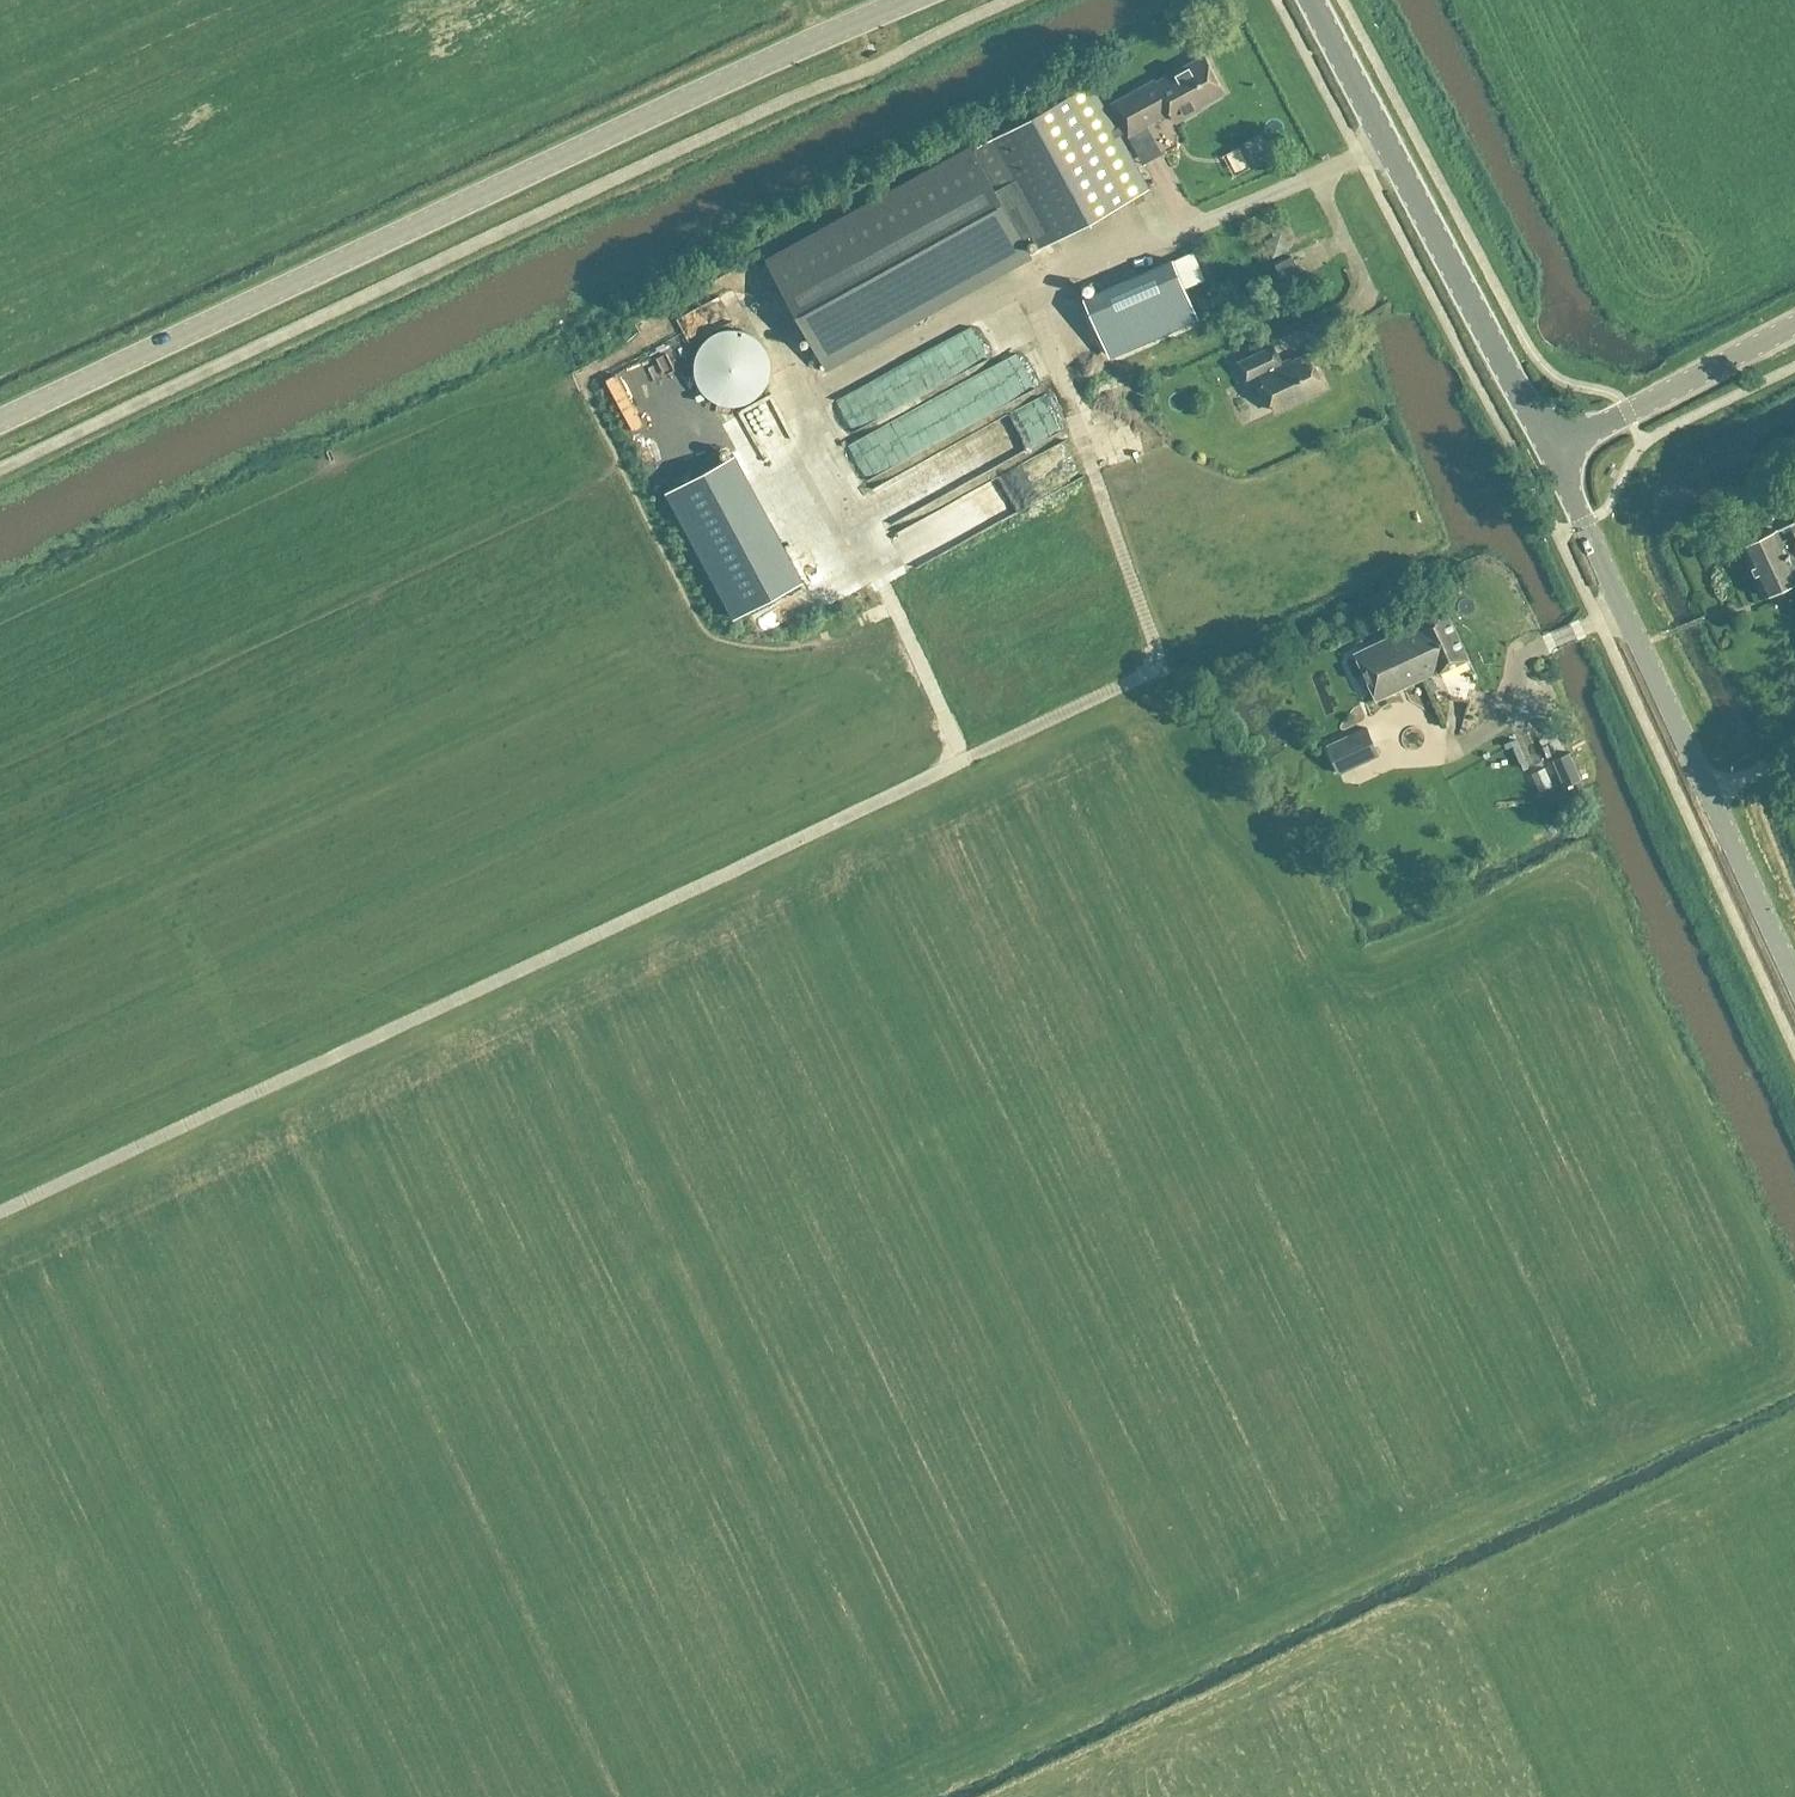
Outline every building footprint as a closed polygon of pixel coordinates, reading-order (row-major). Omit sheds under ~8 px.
[(776,254),(766,259),(825,368),(834,363),(890,333),(1031,257),(1030,255),(1021,239),(1029,235),(1037,250),(1146,191),(1117,137),(1127,132),(1128,134),(1170,112),(1176,122),(1201,108),(1200,106),(1224,93),(1204,57),(1153,85),(1152,83),(1112,105),(1123,125),(1114,130),(1090,85),(980,144),(890,193),(776,254)] [(1284,284),(1300,277),(1291,258),(1275,265),(1284,284)] [(1195,314),(1172,261),(1083,300),(1106,353),(1195,314)] [(702,328),(681,321),(676,339),(697,345),(702,328)] [(725,406),(732,406),(738,406),(744,404),(750,401),(755,397),(760,393),(764,388),(766,382),(768,376),(769,370),(769,363),(767,357),(765,351),(762,345),(758,341),(753,336),(747,333),(741,331),(735,330),(729,329),(722,330),(716,332),(710,336),(705,340),(700,345),(696,350),(694,356),(693,363),(692,369),(693,376),(695,382),(698,388),(702,394),(707,398),(713,402),(719,404),(725,406)] [(1275,412),(1323,389),(1307,354),(1281,366),(1272,347),(1237,363),(1245,381),(1258,376),(1275,412)] [(927,491),(944,525),(1046,474),(1029,440),(927,491)] [(732,456),(665,492),(733,619),(801,583),(732,456)] [(1741,547),(1764,597),(1794,583),(1794,572),(1793,567),(1794,566),(1794,522),(1787,525),(1792,536),(1781,542),(1776,530),(1741,547)] [(921,565),(935,599),(1014,567),(999,533),(921,565)] [(1438,673),(1467,660),(1444,610),(1414,624),(1416,626),(1355,655),(1376,699),(1437,671),(1438,673)] [(1447,701),(1461,693),(1451,675),(1437,683),(1447,701)] [(1379,757),(1365,728),(1326,747),(1337,776),(1379,757)] [(1579,780),(1567,753),(1551,761),(1563,787),(1579,780)]
